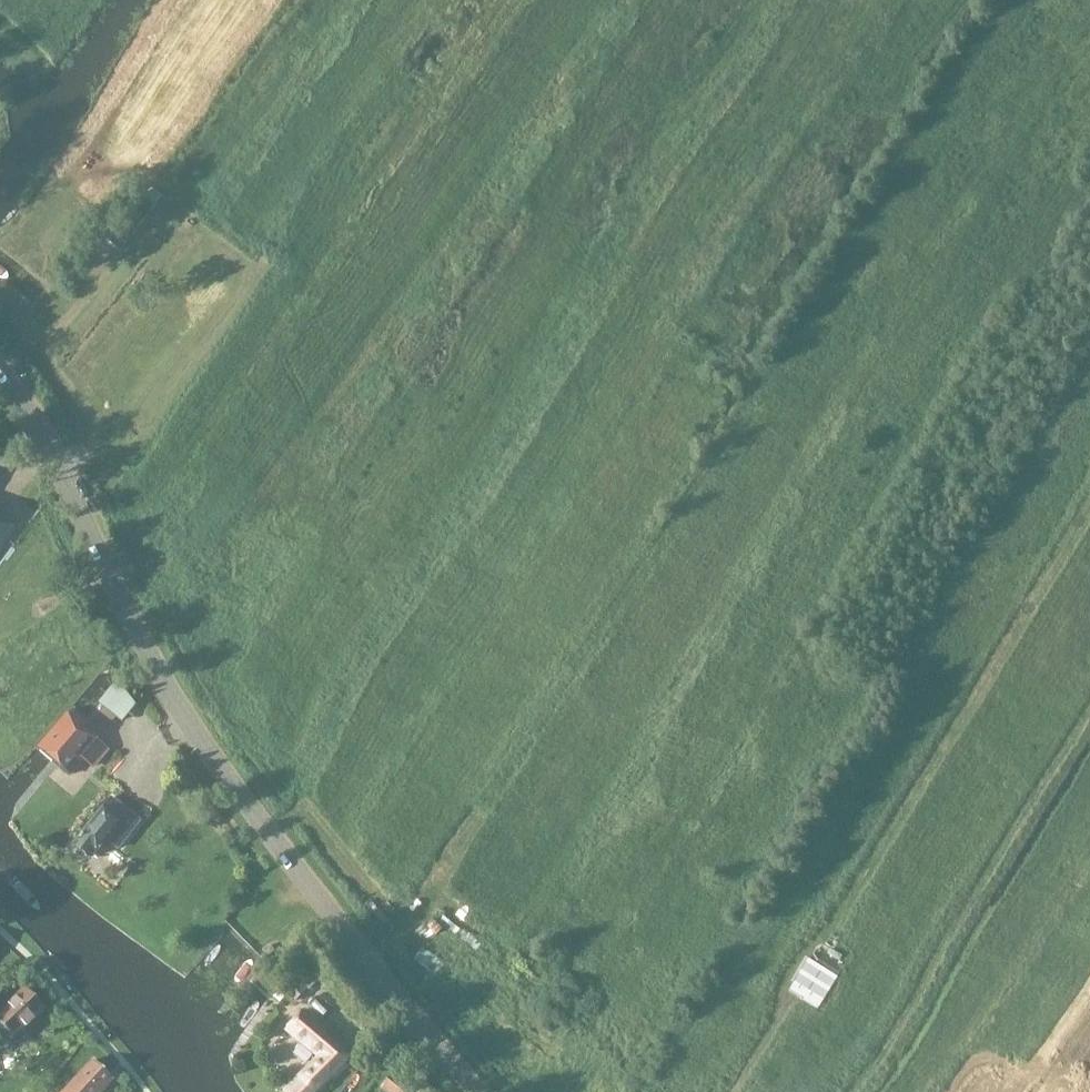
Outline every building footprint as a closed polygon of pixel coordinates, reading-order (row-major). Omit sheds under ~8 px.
[(10,527),(0,520),(0,541),(10,527)] [(36,751),(46,759),(81,718),(71,710),(36,751)] [(87,722),(81,718),(46,759),(69,777),(83,762),(98,773),(112,754),(83,729),(87,722)] [(72,850),(87,861),(91,857),(94,859),(106,843),(118,852),(139,823),(110,800),(72,850)] [(276,953),(271,946),(263,952),(268,959),(276,953)] [(432,971),(440,959),(417,946),(410,958),(432,971)] [(321,978),(304,956),(273,997),(280,1003),(288,994),(296,1001),(307,991),(308,992),(321,978)] [(817,1008),(836,976),(807,960),(789,991),(817,1008)] [(8,1040),(13,1046),(23,1037),(18,1032),(42,1013),(25,992),(0,1012),(0,1047),(8,1040)] [(355,1057),(306,1012),(288,1032),(319,1059),(289,1091),(323,1091),(355,1057)] [(111,1082),(92,1062),(61,1091),(100,1091),(111,1082)] [(395,1073),(381,1090),(384,1091),(408,1091),(413,1086),(395,1073)]
